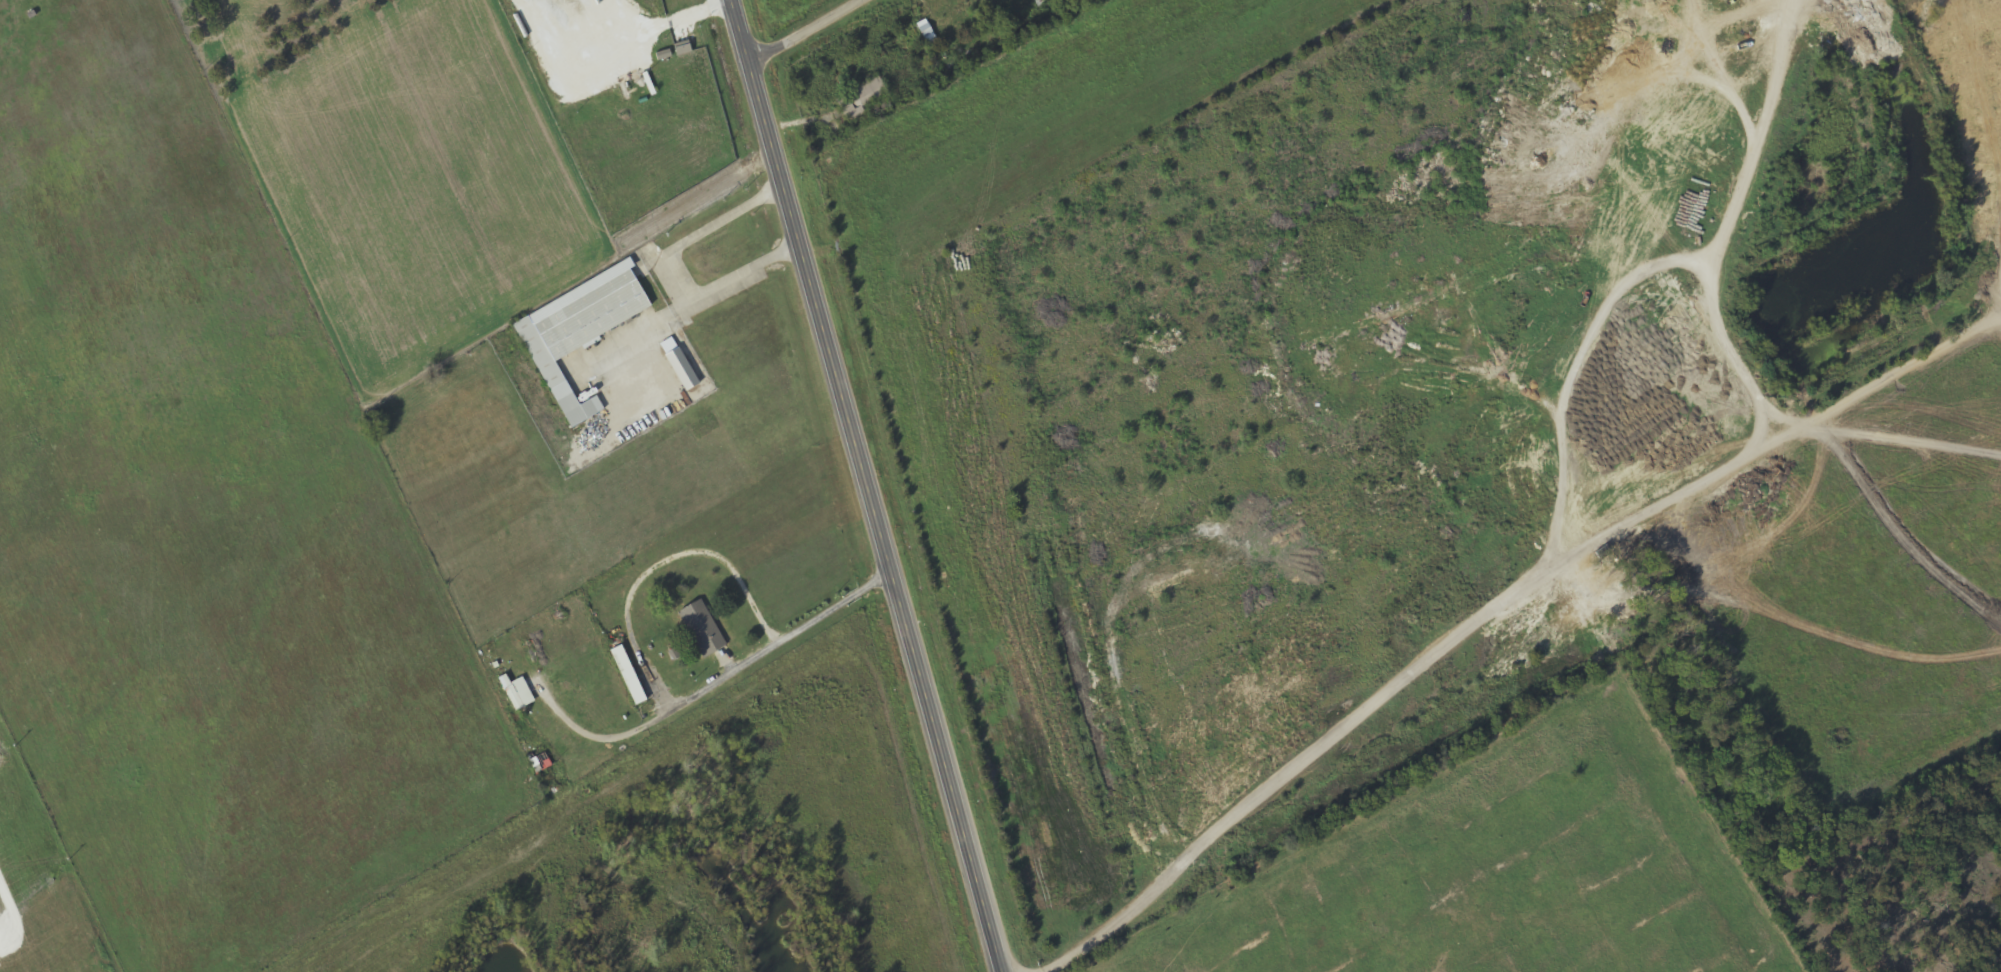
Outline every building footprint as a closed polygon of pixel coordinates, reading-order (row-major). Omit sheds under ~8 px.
[(838,98),(850,123),(869,114),(865,107),(890,95),(882,77),(838,98)] [(516,321),(570,430),(607,411),(600,397),(581,406),(558,359),(656,310),(632,263),(516,321)] [(689,392),(703,384),(682,348),(668,356),(689,392)] [(681,612),(706,659),(729,646),(704,600),(681,612)]
